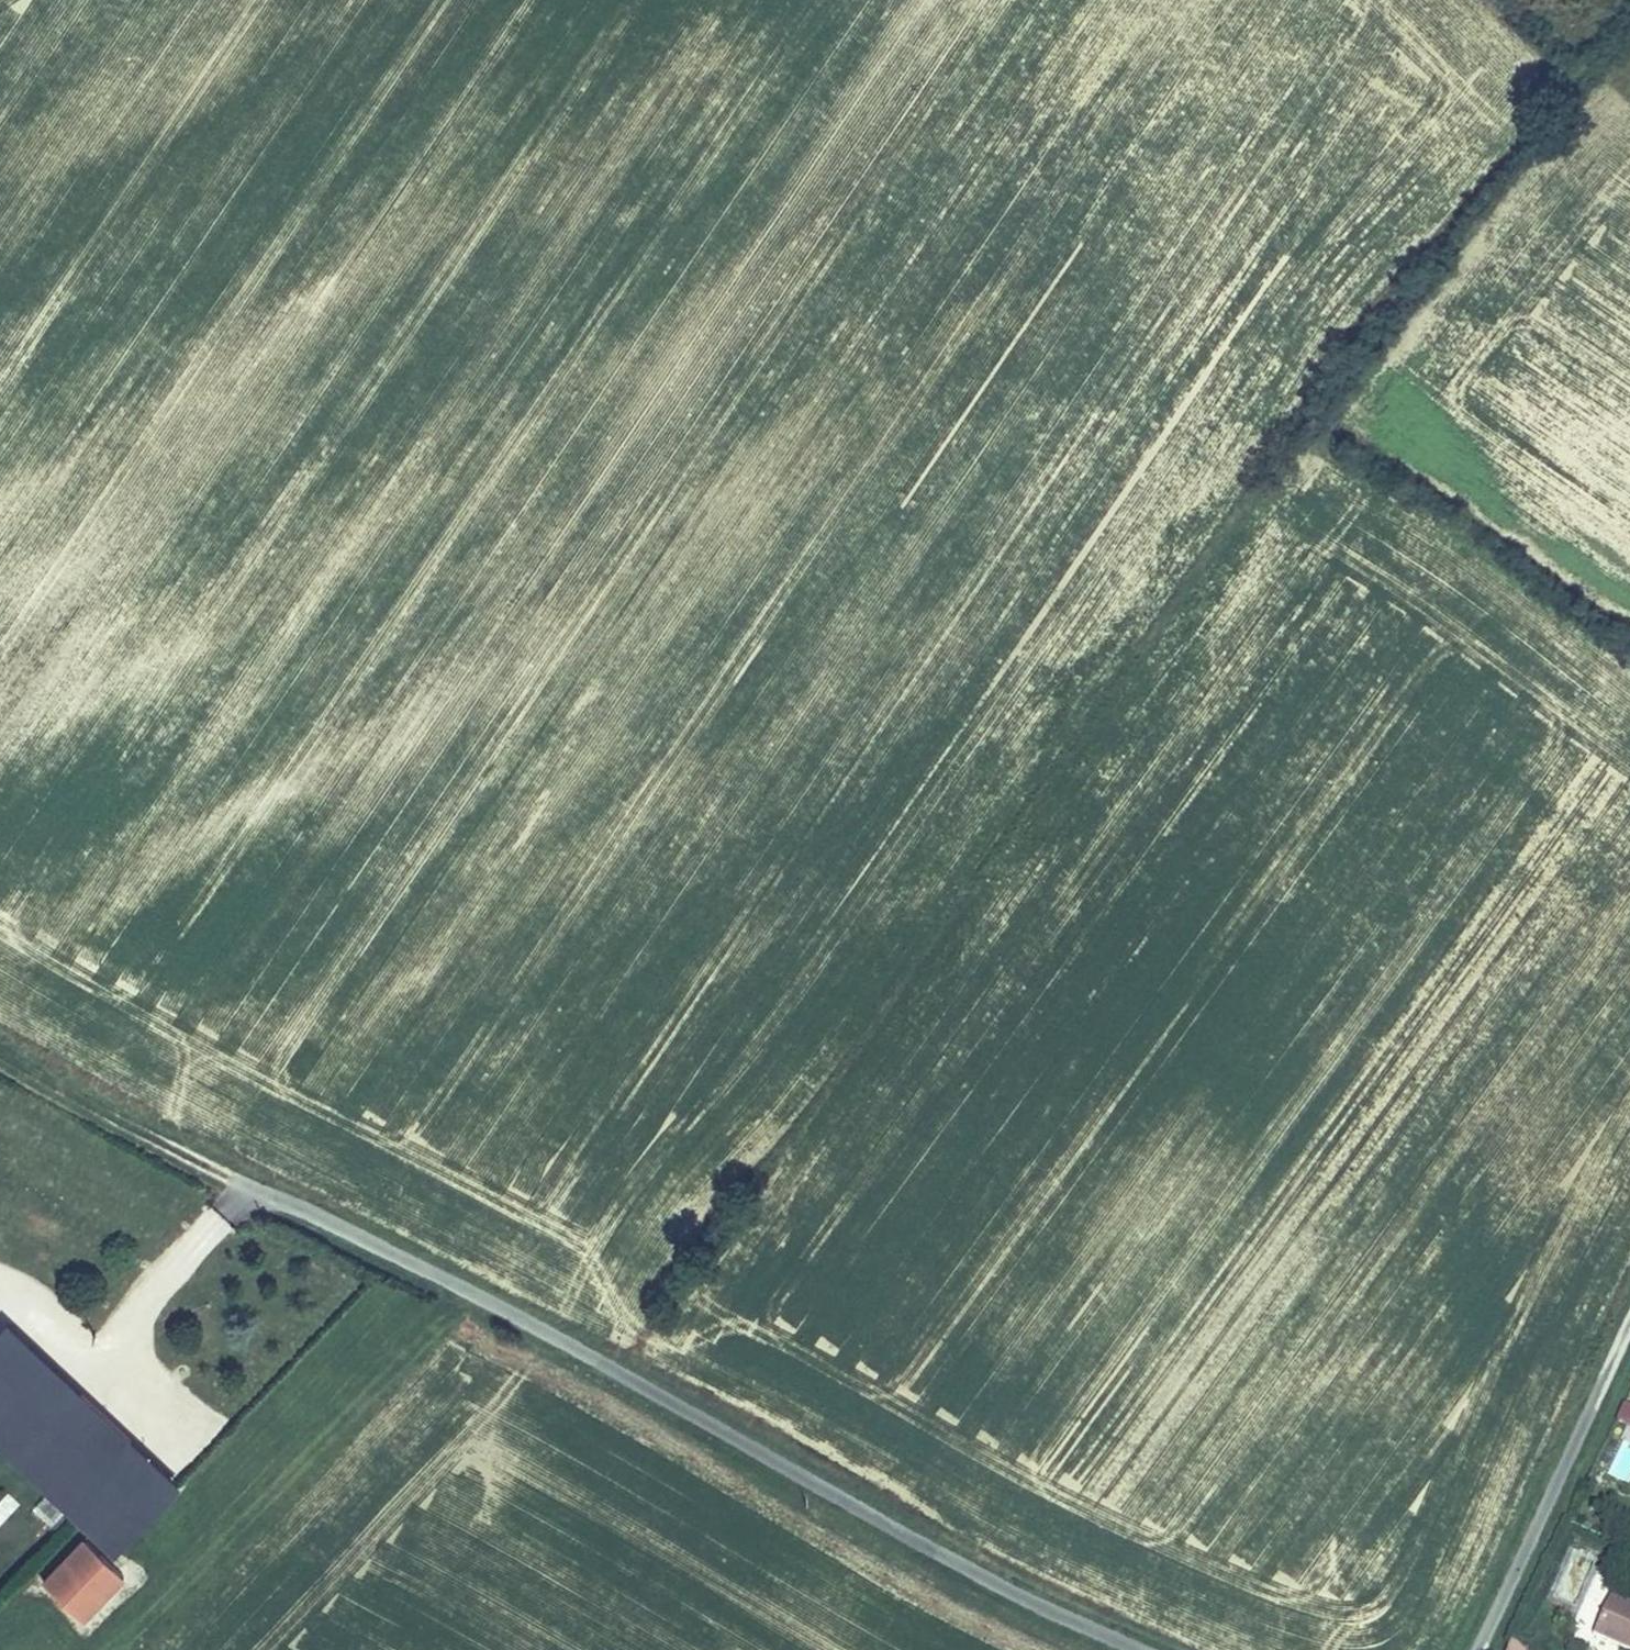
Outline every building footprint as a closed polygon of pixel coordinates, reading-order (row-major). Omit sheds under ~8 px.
[(9,1321),(0,1331),(0,1447),(116,1555),(184,1484),(9,1321)] [(1615,1411),(1607,1428),(1629,1438),(1629,1418),(1615,1411)] [(126,1577),(83,1537),(44,1578),(87,1618),(126,1577)] [(1613,1601),(1589,1649),(1629,1649),(1629,1610),(1613,1601)]
